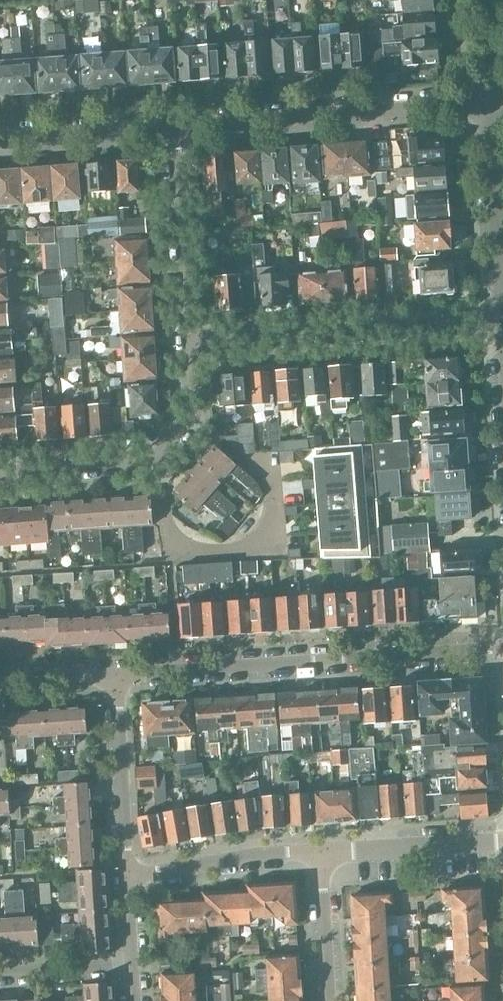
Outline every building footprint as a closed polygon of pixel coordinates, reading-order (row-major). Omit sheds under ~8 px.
[(57,9),(74,8),(73,0),(58,0),(56,0),(57,9)] [(84,10),(99,8),(99,1),(99,0),(83,0),(84,10)] [(403,13),(435,11),(434,0),(402,0),(403,13)] [(111,1),(99,1),(99,8),(100,15),(112,14),(111,1)] [(435,11),(403,13),(404,28),(395,29),(396,38),(436,35),(435,11)] [(244,21),(246,43),(248,75),(258,75),(260,76),(265,76),(267,74),(270,74),(267,41),(255,42),(253,20),(244,21)] [(55,24),(46,25),(47,36),(56,35),(55,24)] [(197,25),(197,26),(198,46),(201,79),(210,78),(213,80),(217,80),(219,78),(223,78),(220,45),(207,46),(206,24),(197,25)] [(198,46),(197,26),(188,27),(188,31),(179,48),(176,48),(179,81),(182,81),(184,82),(189,82),(191,80),(201,79),(198,46)] [(20,27),(11,28),(16,93),(24,93),(26,94),(32,94),(33,92),(36,92),(34,59),(23,60),(20,27)] [(157,27),(148,28),(147,28),(149,42),(158,42),(157,27)] [(11,28),(2,29),(4,62),(0,62),(0,96),(6,96),(8,94),(16,93),(11,28)] [(65,34),(56,35),(60,90),(68,89),(70,91),(76,91),(78,89),(81,89),(78,56),(67,57),(65,34)] [(362,34),(340,35),(343,68),(353,67),(355,69),(359,69),(361,67),(365,66),(362,34)] [(60,90),(56,35),(47,36),(48,58),(37,59),(40,92),(42,91),(44,93),(50,93),(52,91),(60,90)] [(343,68),(340,35),(318,37),(321,70),(324,70),(326,71),(331,71),(333,69),(343,68)] [(315,37),(293,39),(295,72),(305,71),(308,73),(312,72),(314,70),(317,70),(315,37)] [(295,72),(293,39),(271,41),(274,73),(277,73),(279,75),(283,75),(286,73),(295,72)] [(436,39),(383,44),(383,53),(403,51),(404,66),(408,66),(410,67),(416,67),(417,65),(422,64),(438,63),(438,59),(440,57),(439,50),(437,48),(436,39)] [(248,75),(246,43),(224,44),(226,77),(229,77),(232,79),(236,78),(238,76),(248,75)] [(384,67),(383,53),(383,44),(369,45),(371,68),(384,67)] [(173,48),(151,50),(153,83),(163,82),(165,84),(171,83),(173,81),(175,81),(173,48)] [(153,83),(151,50),(129,52),(132,85),(134,84),(136,86),(142,86),(144,84),(153,83)] [(125,52),(104,54),(106,87),(116,86),(118,87),(124,87),(125,85),(128,85),(125,52)] [(106,87),(104,54),(82,55),(84,88),(87,88),(89,90),(95,89),(97,87),(106,87)] [(397,72),(387,73),(388,84),(398,83),(397,72)] [(445,162),(444,138),(427,139),(427,138),(423,138),(420,136),(414,136),(412,139),(408,139),(409,155),(403,155),(403,165),(445,162)] [(347,144),(346,144),(348,177),(371,175),(369,142),(359,143),(356,141),(350,141),(347,144)] [(374,142),(376,170),(392,169),(391,156),(388,156),(387,141),(374,142)] [(348,177),(346,144),(344,144),(340,142),(335,142),(332,145),(322,146),(325,178),(348,177)] [(320,182),(318,146),(315,146),(315,145),(312,143),(306,143),(303,146),(303,147),(292,148),(295,190),(305,189),(304,183),(320,182)] [(262,150),(265,184),(266,192),(263,192),(264,203),(274,203),(272,184),(289,182),(286,148),(285,149),(282,147),(273,147),(271,150),(262,150)] [(235,153),(237,185),(246,184),(247,192),(262,191),(259,151),(257,151),(256,148),(245,149),(245,152),(235,153)] [(207,185),(210,217),(223,216),(221,192),(234,191),(232,170),(227,170),(226,154),(227,154),(227,153),(223,153),(222,152),(215,149),(208,153),(209,154),(204,155),(205,156),(205,155),(206,173),(203,175),(204,183),(207,185)] [(142,191),(140,160),(137,160),(134,158),(129,158),(126,161),(116,162),(118,193),(142,191)] [(86,164),(88,193),(114,191),(112,162),(86,164)] [(70,168),(69,166),(66,166),(64,164),(57,165),(55,167),(52,167),(55,201),(81,199),(78,165),(77,165),(78,168),(70,168)] [(40,171),(40,168),(36,168),(34,166),(27,167),(26,169),(23,169),(25,203),(51,201),(49,167),(48,167),(48,170),(40,171)] [(450,179),(445,174),(445,166),(398,169),(398,178),(415,177),(416,192),(448,190),(448,187),(450,184),(450,179)] [(10,170),(8,170),(5,168),(0,169),(0,205),(21,203),(19,170),(18,170),(18,172),(10,173),(10,170)] [(386,172),(377,173),(377,183),(387,183),(386,172)] [(369,180),(370,196),(378,195),(376,179),(369,180)] [(416,195),(418,219),(450,217),(449,207),(451,204),(451,200),(449,197),(448,193),(416,195)] [(321,202),(322,212),(323,223),(333,222),(331,201),(321,202)] [(119,208),(120,216),(120,220),(129,220),(128,207),(119,208)] [(323,223),(322,212),(293,215),(294,226),(308,225),(319,224),(323,223)] [(88,225),(87,225),(87,237),(121,234),(120,220),(120,216),(87,218),(88,225)] [(238,219),(238,230),(251,229),(250,218),(238,219)] [(146,219),(129,220),(120,220),(121,234),(147,233),(146,219)] [(350,270),(354,270),(356,300),(359,300),(361,302),(369,302),(370,299),(380,298),(378,267),(371,268),(365,259),(363,239),(359,240),(357,220),(347,221),(350,270)] [(435,255),(435,254),(439,254),(439,249),(451,249),(450,238),(451,238),(451,235),(454,233),(453,226),(450,224),(450,221),(415,223),(417,256),(435,255)] [(319,224),(308,225),(309,237),(320,236),(319,224)] [(58,227),(59,239),(78,238),(78,237),(87,237),(87,225),(58,227)] [(39,228),(39,245),(55,244),(55,227),(39,228)] [(24,230),(8,230),(8,242),(24,242),(24,230)] [(59,244),(60,260),(61,260),(61,266),(79,265),(78,238),(59,239),(59,244)] [(115,240),(117,262),(149,260),(147,238),(115,240)] [(252,244),(253,265),(255,282),(261,281),(263,306),(261,306),(261,308),(267,307),(271,310),(276,310),(280,306),(286,306),(286,304),(284,304),(283,287),(287,287),(288,288),(289,288),(288,272),(286,272),(286,274),(277,274),(276,267),(266,267),(264,243),(252,244)] [(59,244),(42,245),(44,268),(61,267),(60,260),(59,244)] [(381,262),(383,261),(398,261),(397,248),(380,250),(381,262)] [(453,265),(429,267),(428,259),(415,259),(416,281),(420,280),(421,295),(446,294),(449,295),(454,295),(457,291),(457,285),(455,284),(453,265)] [(149,260),(117,262),(118,285),(150,283),(149,273),(152,270),(151,265),(149,262),(149,260)] [(398,261),(383,261),(385,297),(397,297),(396,277),(399,277),(398,261)] [(255,282),(253,265),(240,266),(241,275),(214,277),(217,311),(221,311),(223,313),(230,313),(232,310),(244,309),(244,304),(256,303),(255,282)] [(346,269),(322,271),(324,303),(327,302),(330,304),(336,304),(339,302),(349,301),(346,269)] [(324,303),(322,271),(298,273),(300,305),(310,304),(314,306),(319,305),(322,303),(324,303)] [(49,287),(50,300),(63,299),(62,286),(49,287)] [(119,299),(120,311),(152,309),(152,307),(154,304),(154,298),(151,296),(150,286),(118,288),(119,289),(108,290),(109,300),(119,299)] [(65,293),(67,316),(86,314),(84,292),(65,293)] [(50,300),(52,327),(65,326),(63,299),(50,300)] [(9,327),(8,303),(0,303),(0,328),(9,327)] [(120,311),(121,323),(122,333),(153,331),(153,321),(155,318),(155,313),(152,310),(152,309),(120,311)] [(65,326),(52,327),(54,355),(67,354),(66,342),(65,326)] [(91,330),(83,330),(83,338),(88,338),(92,337),(110,336),(113,336),(112,327),(91,328),(91,330)] [(14,354),(13,340),(38,338),(37,328),(0,331),(0,355),(14,354)] [(122,348),(123,359),(155,357),(155,355),(157,352),(157,347),(154,344),(154,334),(122,337),(122,335),(113,336),(110,336),(111,349),(122,348)] [(79,341),(66,342),(67,354),(80,353),(79,341)] [(80,353),(67,354),(68,367),(81,366),(80,353)] [(155,357),(123,359),(125,381),(157,379),(156,370),(158,366),(158,361),(155,359),(155,357)] [(426,373),(427,383),(461,381),(460,380),(464,376),(463,370),(460,367),(459,357),(409,360),(410,374),(426,373)] [(17,382),(16,358),(0,359),(0,383),(17,382)] [(361,364),(361,365),(362,365),(364,396),(387,395),(385,364),(385,363),(374,363),(369,361),(363,364),(361,364)] [(389,362),(390,385),(404,384),(402,362),(389,362)] [(355,397),(352,365),(342,366),(339,363),(334,364),(331,367),(329,367),(331,399),(355,397)] [(301,401),(299,369),(288,370),(286,367),(280,368),(278,371),(276,371),(278,411),(293,410),(293,402),(301,401)] [(318,402),(320,402),(322,416),(332,415),(331,401),(327,401),(324,367),(302,369),(304,397),(318,396),(318,402)] [(252,405),(265,404),(265,407),(274,407),(272,371),(266,372),(266,368),(255,369),(255,372),(250,373),(252,405)] [(224,407),(237,406),(237,411),(243,416),(252,415),(252,405),(248,405),(245,373),(235,374),(235,373),(229,371),(223,374),(224,375),(221,375),(223,394),(219,395),(220,406),(224,406),(224,407)] [(461,381),(427,383),(428,407),(462,405),(462,404),(464,401),(465,398),(464,395),(461,393),(461,381)] [(32,384),(34,402),(35,414),(37,440),(46,440),(48,442),(54,441),(56,439),(59,439),(57,407),(43,408),(41,383),(32,384)] [(159,415),(157,383),(129,385),(131,417),(148,415),(151,418),(157,418),(159,415)] [(390,385),(391,394),(408,393),(407,384),(390,385)] [(16,411),(14,386),(0,387),(0,412),(16,411)] [(84,388),(85,405),(88,405),(91,436),(100,436),(102,437),(109,437),(110,435),(113,435),(110,403),(99,404),(97,387),(84,388)] [(22,403),(23,415),(35,414),(34,402),(22,403)] [(87,437),(85,405),(62,406),(64,438),(74,438),(76,439),(82,439),(84,437),(87,437)] [(463,409),(430,411),(421,412),(422,435),(465,433),(464,422),(466,419),(466,414),(463,411),(463,409)] [(23,415),(0,417),(0,443),(18,442),(17,427),(35,425),(35,414),(23,415)] [(394,441),(409,440),(408,416),(392,417),(393,427),(394,441)] [(134,433),(133,421),(113,423),(114,435),(134,433)] [(336,447),(366,444),(364,421),(350,422),(351,440),(335,442),(336,447)] [(268,452),(279,452),(281,451),(280,442),(281,442),(279,422),(266,423),(268,452)] [(238,436),(223,437),(240,451),(243,454),(255,453),(253,423),(237,424),(238,436)] [(384,428),(385,443),(394,442),(394,441),(393,427),(384,428)] [(320,437),(308,438),(309,447),(321,447),(320,437)] [(306,440),(281,442),(280,442),(281,451),(307,449),(306,440)] [(374,444),(375,469),(375,471),(400,469),(411,468),(409,440),(394,441),(394,442),(385,443),(374,444)] [(431,453),(431,467),(467,465),(466,441),(422,443),(423,453),(431,453)] [(215,445),(201,462),(223,481),(231,473),(250,490),(257,482),(215,445)] [(336,447),(312,449),(312,450),(323,449),(325,476),(365,473),(363,445),(336,447)] [(293,451),(280,452),(281,463),(294,462),(293,451)] [(201,462),(187,477),(230,514),(236,507),(216,489),(223,481),(201,462)] [(467,465),(431,467),(432,481),(424,482),(425,491),(469,488),(472,482),(472,473),(467,467),(467,465)] [(375,471),(377,499),(402,498),(400,469),(375,471)] [(365,473),(325,476),(327,503),(367,500),(365,473)] [(230,514),(187,477),(174,493),(196,513),(204,504),(223,521),(230,514)] [(314,480),(302,481),(303,489),(315,488),(314,480)] [(469,496),(469,494),(436,496),(439,536),(452,535),(451,519),(471,518),(470,508),(472,505),(472,499),(469,496)] [(151,495),(130,496),(134,552),(144,551),(142,525),(153,525),(151,495)] [(130,496),(110,498),(112,528),(122,527),(124,553),(134,552),(130,496)] [(110,498),(89,499),(93,555),(102,555),(100,528),(112,528),(110,498)] [(89,499),(68,500),(70,531),(81,530),(83,556),(93,555),(89,499)] [(47,502),(50,542),(51,558),(60,557),(59,531),(70,531),(68,500),(47,502)] [(367,500),(327,503),(329,531),(369,528),(367,500)] [(47,507),(27,509),(29,544),(50,542),(47,502),(46,502),(47,507)] [(297,506),(284,507),(285,515),(297,514),(297,506)] [(27,509),(6,510),(9,545),(29,544),(27,509)] [(0,511),(0,546),(9,545),(6,510),(0,511)] [(223,521),(214,532),(224,541),(239,523),(230,514),(223,521)] [(393,537),(380,538),(381,554),(407,552),(427,551),(429,551),(428,523),(392,525),(393,537)] [(331,557),(321,558),(321,559),(371,558),(369,528),(329,531),(331,557)] [(300,549),(288,550),(289,558),(301,557),(300,549)] [(474,552),(474,549),(440,551),(442,575),(477,573),(477,571),(473,571),(473,567),(477,567),(476,564),(474,564),(476,562),(476,554),(474,552)] [(427,551),(407,552),(408,569),(419,568),(428,567),(427,551)] [(382,555),(383,567),(393,566),(392,554),(382,555)] [(44,559),(30,560),(31,569),(45,568),(44,559)] [(344,559),(332,560),(332,572),(344,571),(344,559)] [(356,559),(346,559),(346,573),(356,573),(356,559)] [(31,569),(30,560),(17,561),(17,570),(31,569)] [(251,573),(250,561),(241,562),(242,576),(248,575),(248,573),(251,573)] [(258,561),(250,561),(251,573),(248,573),(248,575),(258,575),(258,561)] [(185,585),(200,584),(210,583),(233,581),(232,562),(183,566),(185,585)] [(145,577),(145,567),(134,568),(135,578),(145,577)] [(154,567),(145,567),(145,577),(155,576),(154,567)] [(419,568),(420,579),(432,578),(431,567),(428,567),(419,568)] [(105,580),(104,570),(95,571),(95,581),(105,580)] [(114,570),(104,570),(105,580),(115,579),(114,570)] [(74,572),(63,573),(64,582),(74,581),(74,572)] [(64,582),(63,573),(54,573),(55,582),(64,582)] [(33,574),(23,575),(23,585),(34,585),(33,574)] [(23,585),(23,575),(13,576),(14,586),(23,585)] [(440,578),(441,600),(441,601),(477,599),(476,596),(478,594),(478,588),(476,586),(478,586),(478,584),(474,584),(474,578),(477,578),(477,576),(440,578)] [(397,623),(394,581),(394,577),(382,578),(383,586),(386,586),(386,590),(372,591),(374,624),(377,624),(378,626),(386,626),(388,623),(397,623)] [(432,578),(420,579),(421,589),(433,588),(432,578)] [(404,580),(394,581),(397,623),(406,622),(407,625),(415,624),(417,622),(419,622),(418,588),(405,589),(404,580)] [(200,584),(201,603),(204,636),(213,635),(215,638),(223,637),(224,635),(226,635),(224,601),(211,602),(210,583),(200,584)] [(370,591),(347,592),(349,626),(358,625),(360,627),(368,627),(369,624),(372,624),(370,591)] [(349,626),(347,592),(324,594),(327,627),(329,627),(331,629),(339,629),(341,626),(349,626)] [(321,594),(298,596),(301,629),(310,629),(311,631),(319,630),(321,628),(323,628),(321,594)] [(301,629),(298,596),(276,597),(278,631),(281,631),(283,633),(290,632),(292,630),(301,629)] [(273,598),(250,599),(252,633),(261,632),(263,634),(271,634),(273,631),(275,631),(273,598)] [(252,633),(250,599),(227,601),(230,635),(232,634),(234,636),(242,636),(243,633),(252,633)] [(441,601),(441,600),(422,602),(423,621),(472,618),(472,617),(478,617),(477,599),(441,601)] [(204,636),(201,603),(179,604),(181,638),(184,637),(186,640),(194,639),(195,637),(204,636)] [(139,614),(128,615),(129,641),(150,640),(147,604),(139,605),(139,614)] [(156,604),(147,604),(150,640),(170,639),(169,612),(157,613),(156,604)] [(17,616),(5,617),(7,644),(27,642),(25,606),(16,607),(17,616)] [(34,606),(25,606),(27,642),(47,641),(48,641),(46,620),(47,620),(46,614),(34,615),(34,606)] [(115,606),(107,607),(109,643),(129,641),(128,615),(116,616),(115,606)] [(98,617),(87,618),(89,644),(109,643),(107,607),(98,608),(98,617)] [(75,609),(66,610),(68,645),(89,644),(87,618),(75,618),(75,609)] [(58,619),(47,620),(46,620),(48,641),(47,641),(48,647),(68,645),(66,610),(57,610),(58,619)] [(451,711),(452,720),(484,718),(483,709),(485,706),(485,701),(482,699),(481,679),(445,682),(446,699),(460,698),(461,711),(451,711)] [(447,713),(446,699),(445,682),(417,684),(420,714),(447,713)] [(390,688),(393,722),(417,720),(415,686),(412,686),(409,684),(403,684),(401,687),(390,688)] [(363,690),(365,724),(389,722),(387,688),(384,688),(381,686),(375,686),(373,689),(363,690)] [(359,687),(339,688),(343,745),(350,745),(349,720),(361,719),(359,687)] [(339,688),(319,690),(321,722),(331,721),(333,740),(338,746),(343,745),(339,688)] [(319,690),(299,691),(303,748),(313,748),(311,723),(321,722),(319,690)] [(303,748),(299,691),(279,693),(281,725),(291,724),(293,749),(303,748)] [(276,693),(256,694),(260,751),(269,751),(267,726),(278,725),(276,693)] [(256,694),(236,696),(238,728),(248,727),(250,752),(260,751),(256,694)] [(236,696),(216,697),(219,742),(220,754),(230,754),(228,729),(238,728),(236,696)] [(219,742),(216,697),(196,699),(198,731),(209,730),(210,743),(219,742)] [(180,701),(168,702),(171,734),(195,733),(192,701),(189,701),(187,699),(182,700),(180,701)] [(171,734),(168,702),(144,704),(146,723),(144,725),(145,730),(146,732),(147,736),(148,748),(172,746),(171,734)] [(85,707),(64,708),(67,746),(75,745),(74,733),(87,732),(85,707)] [(64,708),(43,710),(45,735),(57,734),(58,746),(67,746),(64,708)] [(43,710),(23,711),(26,749),(34,748),(33,736),(45,735),(43,710)] [(26,749),(23,711),(2,713),(4,738),(16,737),(17,749),(26,749)] [(484,718),(452,720),(453,744),(485,741),(485,738),(487,736),(487,730),(484,728),(484,718)] [(422,735),(422,745),(432,745),(431,738),(436,737),(436,734),(422,735)] [(438,734),(436,734),(436,737),(431,738),(432,745),(439,744),(438,734)] [(402,735),(393,736),(394,746),(403,745),(402,735)] [(374,737),(365,738),(366,749),(375,748),(374,737)] [(219,742),(210,743),(211,755),(220,754),(219,742)] [(422,745),(423,753),(424,770),(487,766),(485,745),(440,748),(439,744),(432,745),(422,745)] [(383,748),(376,749),(377,760),(384,759),(383,748)] [(26,749),(16,749),(17,765),(27,764),(26,749)] [(358,779),(358,787),(361,820),(380,819),(377,786),(374,749),(350,750),(352,779),(358,779)] [(196,750),(174,752),(175,764),(197,762),(196,750)] [(332,752),(333,759),(333,764),(350,763),(349,751),(332,752)] [(295,753),(283,754),(283,762),(295,761),(295,753)] [(405,817),(428,815),(426,794),(424,770),(423,753),(412,754),(414,770),(403,771),(404,783),(403,783),(405,817)] [(283,762),(283,754),(270,755),(270,763),(283,762)] [(190,764),(178,766),(180,779),(205,775),(203,762),(190,764)] [(167,805),(164,766),(152,767),(155,783),(156,787),(157,787),(159,806),(167,805)] [(424,770),(426,794),(442,793),(441,777),(457,776),(458,790),(478,789),(478,788),(488,787),(487,766),(424,770)] [(155,783),(152,767),(136,768),(137,784),(155,783)] [(74,781),(73,771),(63,772),(64,781),(74,781)] [(83,771),(73,771),(74,781),(84,780),(83,771)] [(43,773),(33,774),(34,783),(44,782),(43,773)] [(34,783),(33,774),(23,774),(24,784),(34,783)] [(215,780),(208,781),(211,798),(218,797),(215,780)] [(244,783),(247,799),(234,801),(238,832),(241,831),(244,833),(248,833),(250,830),(260,828),(256,798),(261,797),(260,781),(244,783)] [(53,798),(54,806),(92,804),(90,782),(64,784),(65,797),(53,798)] [(285,791),(289,795),(292,826),(313,824),(311,793),(299,794),(298,782),(284,783),(285,791)] [(400,784),(377,786),(380,819),(403,817),(400,784)] [(0,789),(0,815),(10,814),(8,789),(0,789)] [(356,789),(335,790),(337,822),(358,820),(356,789)] [(337,822),(335,790),(314,792),(316,823),(337,822)] [(426,794),(428,815),(440,814),(439,805),(460,803),(462,819),(488,816),(488,814),(490,811),(490,805),(488,803),(487,791),(442,795),(442,793),(426,794)] [(283,795),(261,797),(264,828),(286,826),(283,795)] [(10,799),(11,809),(21,809),(20,798),(10,799)] [(218,803),(212,804),(216,835),(238,832),(233,801),(218,803)] [(67,814),(67,826),(93,824),(92,804),(54,806),(55,815),(67,814)] [(186,808),(191,839),(213,836),(208,805),(186,808)] [(21,809),(11,809),(12,819),(36,817),(35,807),(21,809)] [(163,813),(168,843),(190,839),(184,809),(163,813)] [(138,817),(143,848),(146,847),(149,850),(153,849),(155,846),(165,844),(159,813),(138,817)] [(56,839),(57,847),(94,845),(93,824),(67,826),(68,838),(56,839)] [(16,842),(16,850),(25,849),(24,841),(16,842)] [(94,845),(57,847),(58,856),(70,855),(70,867),(96,866),(94,845)] [(25,849),(16,850),(17,861),(25,860),(25,849)] [(59,893),(109,890),(107,869),(77,871),(78,882),(58,884),(59,893)] [(40,884),(41,894),(51,894),(51,883),(40,884)] [(295,883),(273,884),(275,916),(286,916),(287,924),(297,923),(295,883)] [(248,886),(248,892),(249,892),(250,918),(251,917),(275,916),(273,884),(248,886)] [(452,900),(453,913),(484,911),(483,887),(443,890),(444,901),(452,900)] [(24,890),(14,891),(18,946),(39,945),(37,915),(25,916),(24,890)] [(80,913),(110,911),(109,890),(59,893),(60,903),(79,902),(80,913)] [(0,917),(0,948),(18,946),(14,891),(5,892),(6,917),(0,917)] [(435,891),(418,892),(418,901),(435,900),(435,891)] [(248,892),(227,893),(229,936),(239,936),(239,924),(251,923),(251,917),(250,918),(249,892),(248,892)] [(418,901),(418,892),(401,893),(402,902),(418,901)] [(204,894),(204,900),(205,900),(206,926),(207,926),(218,925),(219,937),(229,936),(227,893),(204,894)] [(352,896),(353,919),(385,917),(384,903),(393,903),(392,893),(352,896)] [(51,894),(41,894),(42,903),(52,902),(51,894)] [(205,900),(204,900),(180,901),(182,933),(207,931),(207,926),(206,926),(205,900)] [(182,933),(180,901),(158,902),(161,942),(171,942),(171,933),(182,933)] [(61,925),(62,935),(111,931),(110,911),(80,913),(81,924),(61,925)] [(453,913),(454,936),(487,934),(487,917),(485,918),(484,911),(453,913)] [(352,926),(353,942),(387,940),(385,917),(353,919),(354,926),(352,926)] [(53,926),(43,926),(44,936),(54,935),(53,926)] [(422,929),(422,938),(431,937),(431,929),(422,929)] [(408,930),(409,939),(418,938),(418,930),(408,930)] [(111,931),(62,935),(62,944),(82,943),(83,955),(113,953),(111,931)] [(454,936),(455,960),(487,958),(487,950),(488,950),(487,934),(454,936)] [(55,945),(54,935),(44,936),(44,946),(55,945)] [(431,937),(422,938),(423,946),(431,946),(431,937)] [(418,938),(409,939),(409,947),(419,946),(418,938)] [(356,958),(356,965),(388,963),(387,940),(353,942),(354,958),(356,958)] [(253,954),(252,945),(243,945),(243,954),(253,954)] [(256,970),(257,980),(300,977),(299,955),(267,957),(268,969),(256,970)] [(209,967),(209,958),(201,958),(201,967),(209,967)] [(487,958),(455,960),(443,960),(444,971),(456,970),(457,982),(488,981),(487,958)] [(174,960),(162,961),(162,970),(178,969),(178,962),(174,962),(174,960)] [(432,961),(423,961),(424,970),(432,969),(432,961)] [(420,970),(419,962),(410,962),(411,970),(420,970)] [(388,963),(356,965),(358,988),(390,986),(389,974),(401,973),(400,963),(388,963)] [(163,974),(164,995),(164,996),(207,993),(207,983),(195,984),(194,972),(163,974)] [(233,973),(233,981),(243,981),(242,972),(233,973)] [(269,989),(270,1000),(302,999),(303,999),(302,977),(300,977),(257,980),(258,990),(269,989)] [(243,981),(233,981),(234,989),(243,989),(243,981)] [(114,982),(84,984),(85,996),(65,997),(66,1000),(115,1000),(114,982)] [(220,984),(221,993),(231,992),(230,984),(220,984)] [(440,1000),(484,1000),(483,985),(451,987),(452,999),(440,1000)] [(359,1000),(390,1000),(390,990),(358,992),(359,1000)] [(221,993),(222,1000),(227,1000),(231,1000),(231,992),(221,993)] [(207,993),(164,996),(164,995),(162,996),(162,1000),(208,1000),(207,993)]
